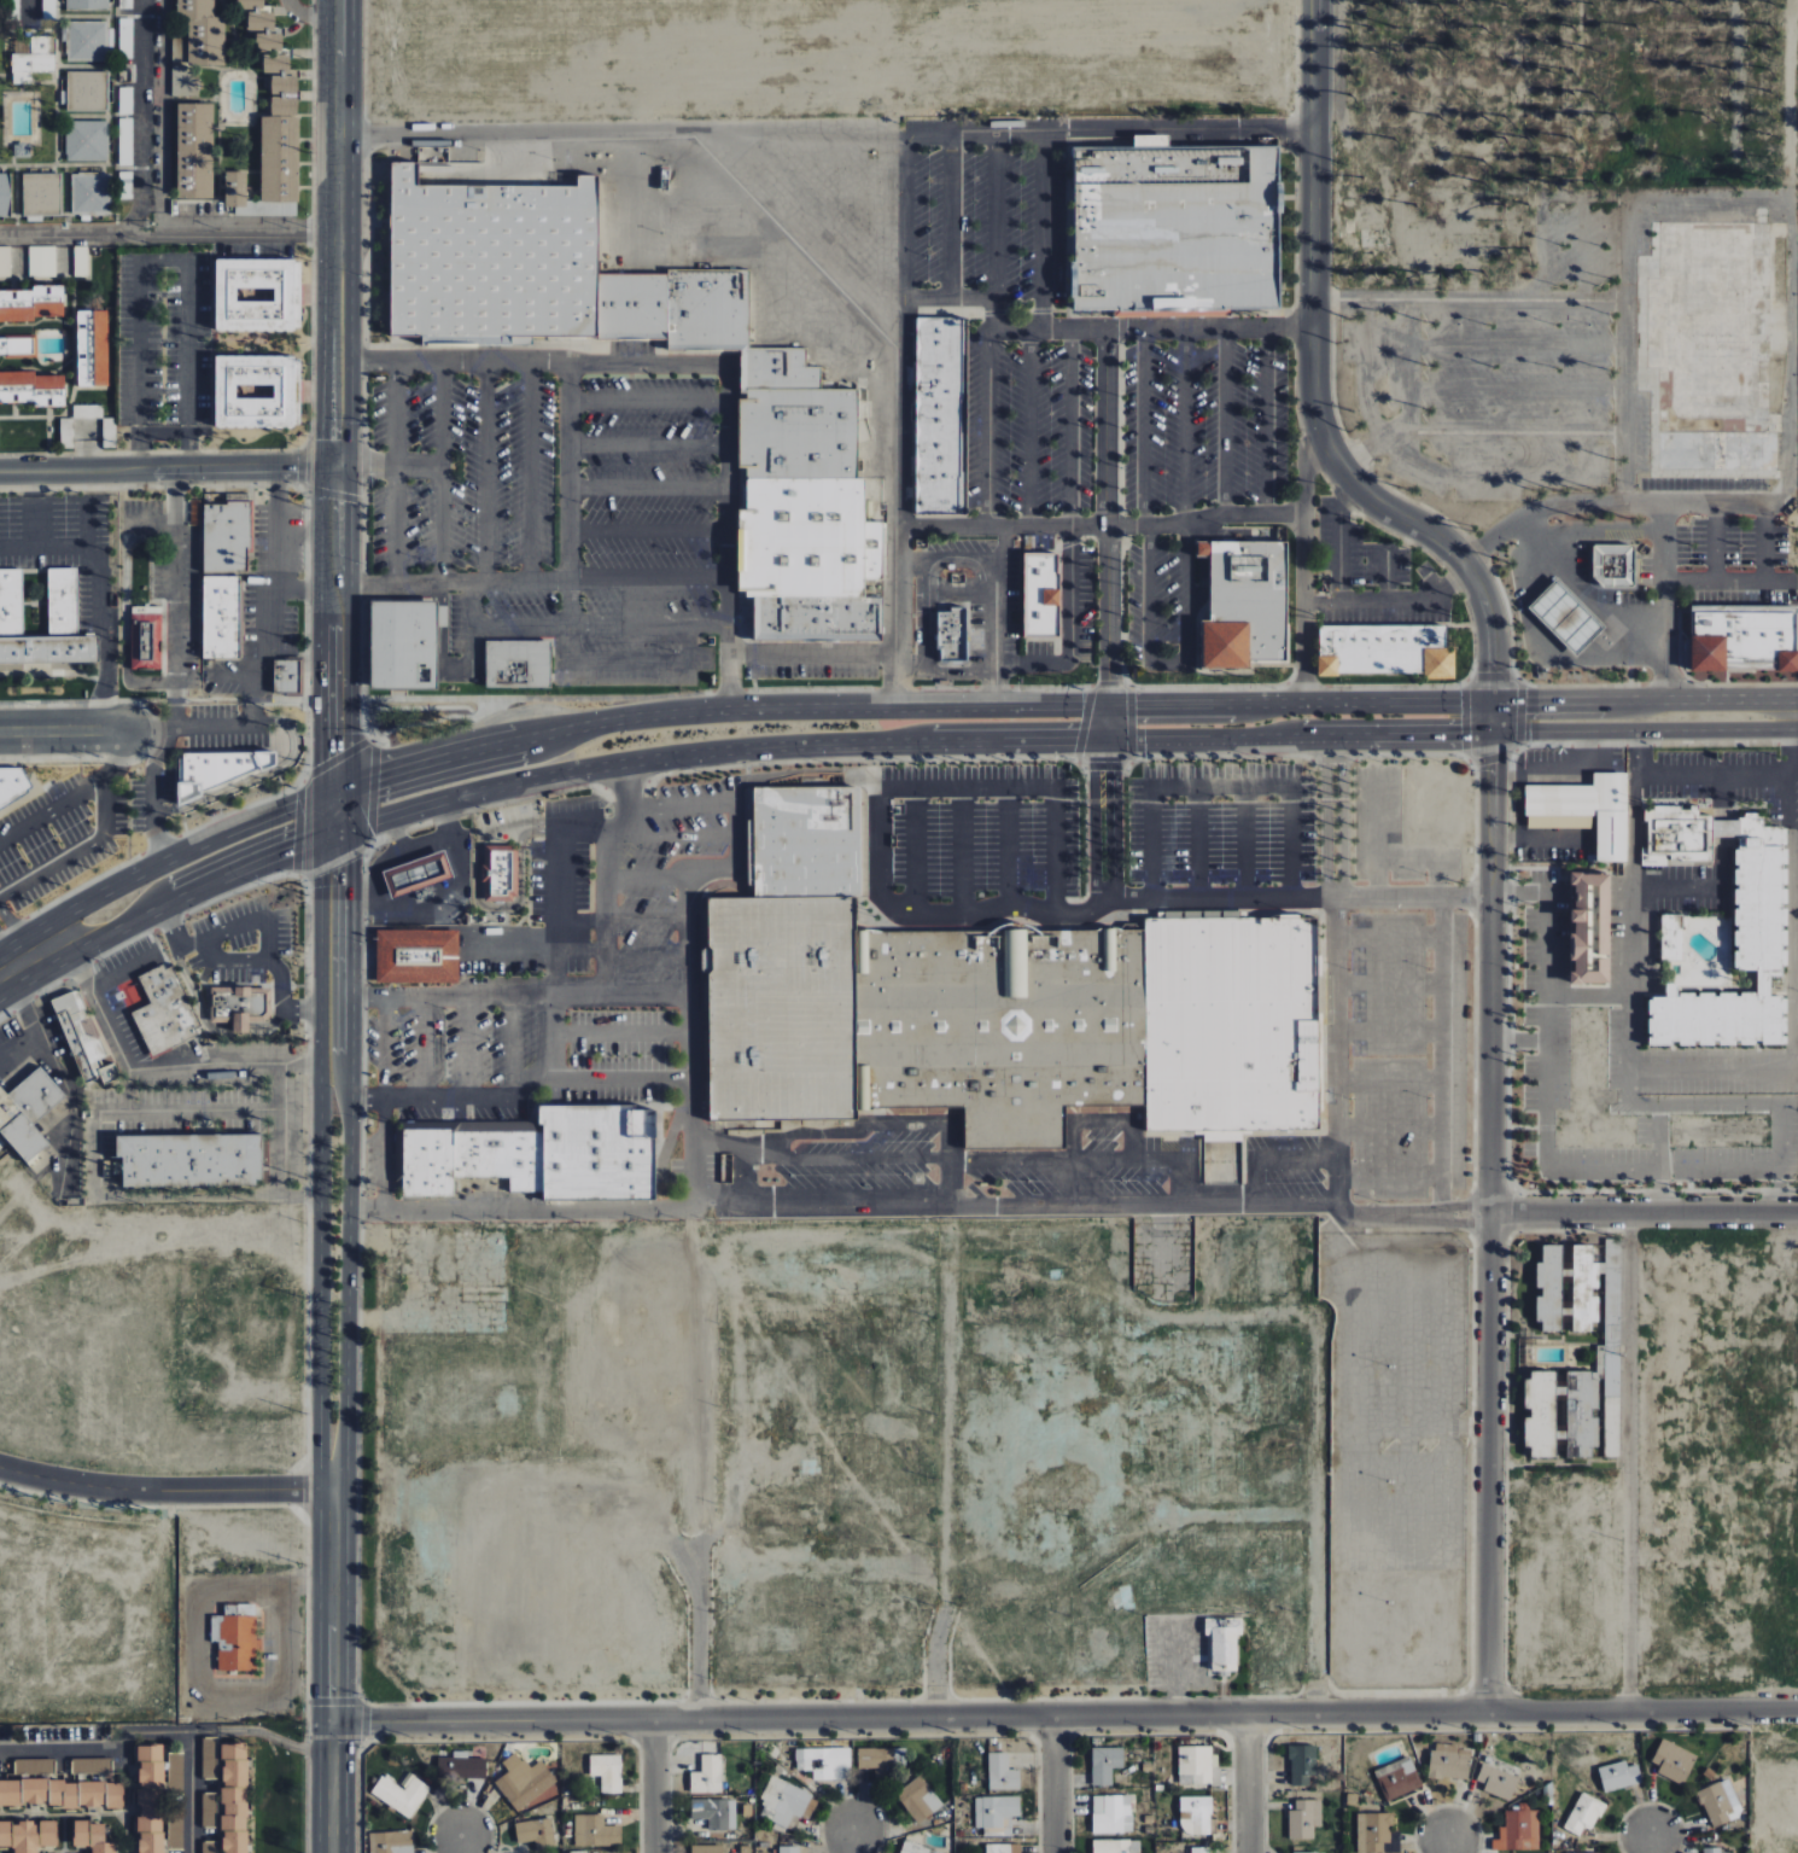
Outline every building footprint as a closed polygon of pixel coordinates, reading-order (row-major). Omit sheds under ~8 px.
[(109,11),(109,0),(65,0),(65,10),(109,11)] [(120,9),(133,9),(133,0),(120,0),(120,9)] [(175,19),(186,19),(186,65),(223,66),(224,17),(212,17),(213,0),(175,0),(175,19)] [(287,74),(288,48),(281,48),(281,27),(272,27),(273,6),(262,6),(262,0),(235,0),(235,10),(247,10),(246,31),(254,31),(254,52),(262,52),(262,74),(287,74)] [(43,9),(42,19),(55,19),(56,10),(43,9)] [(133,19),(120,18),(118,58),(132,59),(133,19)] [(106,22),(68,21),(67,60),(105,61),(106,22)] [(13,84),(56,80),(52,36),(26,38),(27,52),(10,53),(13,84)] [(171,66),(171,97),(198,97),(198,72),(188,72),(189,66),(171,66)] [(106,72),(66,73),(67,110),(107,109),(106,72)] [(294,115),(295,76),(269,76),(269,95),(268,115),(294,115)] [(174,198),(210,198),(212,104),(176,103),(174,198)] [(297,116),(259,116),(259,200),(246,200),(246,172),(224,171),(224,206),(234,206),(234,216),(297,216),(297,116)] [(65,161),(108,162),(109,121),(66,120),(65,161)] [(1069,146),(1070,309),(1110,309),(1110,316),(1227,315),(1227,308),(1278,308),(1277,212),(1279,211),(1279,181),(1275,181),(1275,145),(1069,146)] [(390,162),(389,338),(595,339),(596,162),(390,162)] [(118,199),(132,199),(131,172),(118,172),(118,199)] [(10,217),(9,173),(0,174),(0,217),(10,217)] [(71,212),(110,212),(109,173),(71,173),(71,212)] [(60,174),(22,174),(23,215),(61,214),(60,174)] [(10,278),(10,248),(0,247),(0,277),(10,278)] [(28,277),(55,277),(56,247),(29,247),(28,277)] [(73,277),(88,277),(88,247),(74,247),(73,277)] [(213,260),(213,331),(299,331),(299,260),(213,260)] [(33,321),(33,317),(62,317),(62,286),(31,286),(31,291),(0,291),(0,322),(33,321)] [(75,311),(76,387),(107,386),(106,310),(75,311)] [(913,319),(915,513),(959,513),(959,319),(913,319)] [(33,354),(33,337),(0,338),(0,355),(33,354)] [(212,427),(295,428),(296,357),(213,356),(212,427)] [(0,369),(0,403),(33,402),(34,407),(64,406),(63,375),(34,376),(34,369),(0,369)] [(103,405),(73,405),(73,419),(104,418),(103,405)] [(201,573),(248,573),(249,494),(225,494),(225,505),(202,505),(201,573)] [(1193,541),(1193,557),(1208,557),(1207,619),(1198,619),(1198,669),(1247,670),(1247,662),(1284,663),(1285,542),(1193,541)] [(1634,587),(1634,545),(1592,545),(1591,587),(1634,587)] [(1022,637),(1056,638),(1058,554),(1023,553),(1022,637)] [(22,636),(24,570),(0,570),(0,635),(22,636)] [(368,601),(367,689),(436,689),(436,601),(368,601)] [(936,611),(937,662),(967,662),(966,604),(949,604),(949,611),(936,611)] [(162,669),(161,607),(130,607),(131,670),(162,669)] [(1317,628),(1317,677),(1444,675),(1441,625),(1317,628)] [(483,641),(548,641),(548,688),(483,688),(483,641)] [(1797,672),(1797,652),(1777,652),(1777,672),(1797,672)] [(272,695),(302,695),(301,660),(272,660),(272,695)] [(42,789),(0,815),(0,767),(28,767),(42,789)] [(1525,786),(1525,828),(1591,829),(1591,817),(1596,817),(1596,862),(1626,863),(1626,774),(1592,774),(1592,786),(1525,786)] [(857,890),(857,786),(747,786),(748,890),(857,890)] [(1785,828),(1763,828),(1763,818),(1698,817),(1698,808),(1645,808),(1645,866),(1667,867),(1667,860),(1711,861),(1711,837),(1735,837),(1734,971),(1756,972),(1756,995),(1676,995),(1676,985),(1665,985),(1665,999),(1648,999),(1647,1045),(1784,1046),(1785,998),(1769,998),(1769,978),(1785,978),(1785,828)] [(483,845),(514,845),(514,896),(510,896),(510,902),(483,901),(483,881),(480,881),(480,866),(483,864),(483,845)] [(380,872),(389,899),(452,878),(443,851),(380,872)] [(1608,985),(1608,874),(1568,874),(1568,886),(1573,886),(1573,910),(1568,910),(1568,923),(1569,923),(1569,962),(1572,962),(1572,973),(1568,973),(1568,985),(1608,985)] [(748,890),(705,891),(705,1111),(959,1111),(961,1146),(1061,1144),(1061,1103),(1139,1103),(1140,1130),(1318,1129),(1317,911),(1144,913),(1144,928),(857,930),(857,890),(748,890)] [(1660,962),(1682,962),(1682,916),(1661,915),(1660,962)] [(375,930),(375,980),(456,981),(456,931),(375,930)] [(149,1057),(202,1035),(172,963),(138,977),(149,1005),(131,1013),(149,1057)] [(206,987),(206,1022),(272,1022),(272,987),(206,987)] [(50,1001),(81,1084),(98,1077),(102,1085),(114,1081),(80,989),(50,1001)] [(49,1144),(33,1124),(65,1098),(40,1067),(6,1095),(21,1114),(0,1131),(0,1136),(24,1165),(49,1144)] [(541,1101),(542,1202),(655,1201),(653,1099),(541,1101)] [(401,1129),(403,1195),(453,1194),(450,1127),(401,1129)] [(454,1130),(456,1178),(539,1175),(537,1129),(454,1130)] [(1243,1141),(1242,1131),(1204,1132),(1204,1142),(1243,1141)] [(119,1187),(261,1186),(260,1136),(113,1137),(113,1158),(119,1158),(119,1187)] [(1560,1244),(1541,1244),(1542,1262),(1537,1262),(1538,1295),(1535,1295),(1536,1321),(1541,1321),(1542,1331),(1561,1331),(1560,1244)] [(1592,1244),(1572,1244),(1572,1331),(1591,1331),(1591,1322),(1597,1322),(1596,1287),(1598,1287),(1598,1271),(1608,1271),(1608,1261),(1592,1262),(1592,1244)] [(1525,1447),(1530,1447),(1530,1457),(1554,1457),(1554,1394),(1565,1394),(1566,1457),(1596,1457),(1595,1380),(1604,1380),(1605,1454),(1617,1454),(1617,1444),(1608,1444),(1608,1434),(1620,1434),(1619,1341),(1606,1341),(1607,1345),(1596,1345),(1596,1371),(1566,1371),(1566,1386),(1555,1386),(1555,1371),(1525,1371),(1525,1447)] [(210,1615),(210,1642),(217,1642),(217,1670),(247,1670),(247,1646),(255,1646),(255,1604),(223,1604),(223,1615),(210,1615)] [(1211,1670),(1236,1670),(1236,1634),(1242,1634),(1242,1621),(1211,1621),(1211,1670)] [(216,1778),(217,1738),(202,1737),(202,1778),(216,1778)] [(1660,1766),(1657,1773),(1683,1785),(1698,1755),(1662,1738),(1651,1762),(1660,1766)] [(246,1743),(221,1743),(220,1852),(246,1852),(246,1743)] [(1432,1743),(1428,1776),(1468,1781),(1472,1749),(1432,1743)] [(137,1745),(137,1804),(137,1852),(162,1852),(162,1745),(137,1745)] [(1290,1786),(1309,1785),(1309,1776),(1316,1776),(1316,1745),(1289,1745),(1290,1786)] [(1217,1746),(1178,1746),(1178,1775),(1180,1775),(1180,1783),(1217,1784),(1217,1746)] [(1123,1747),(1091,1748),(1092,1786),(1112,1786),(1112,1768),(1123,1768),(1123,1747)] [(849,1748),(796,1748),(796,1770),(813,1770),(813,1780),(849,1780),(849,1748)] [(468,1751),(453,1751),(453,1757),(437,1757),(437,1777),(486,1779),(486,1758),(468,1757),(468,1751)] [(558,1782),(541,1760),(530,1768),(516,1751),(501,1762),(508,1771),(494,1782),(517,1813),(558,1782)] [(989,1790),(1020,1790),(1020,1770),(1009,1770),(1009,1752),(988,1753),(989,1790)] [(183,1753),(168,1754),(169,1794),(184,1794),(183,1753)] [(690,1793),(721,1792),(720,1754),(701,1755),(701,1772),(689,1772),(690,1793)] [(621,1755),(590,1755),(590,1776),(601,1776),(601,1793),(621,1793),(621,1755)] [(1374,1771),(1388,1802),(1423,1786),(1409,1756),(1374,1771)] [(54,1758),(14,1759),(14,1773),(54,1772),(54,1758)] [(111,1759),(72,1758),(72,1773),(111,1773),(111,1759)] [(1627,1766),(1626,1761),(1598,1766),(1603,1791),(1642,1784),(1638,1764),(1627,1766)] [(1476,1781),(1485,1784),(1483,1791),(1510,1801),(1519,1777),(1482,1763),(1476,1781)] [(410,1818),(429,1787),(412,1776),(404,1789),(382,1775),(370,1793),(410,1818)] [(895,1794),(919,1824),(943,1805),(919,1775),(895,1794)] [(771,1821),(787,1829),(794,1815),(801,1818),(812,1794),(772,1776),(759,1804),(775,1812),(771,1821)] [(1696,1792),(1712,1828),(1730,1820),(1729,1817),(1743,1811),(1728,1777),(1696,1792)] [(121,1809),(122,1782),(0,1779),(0,1806),(121,1809)] [(203,1827),(217,1827),(217,1792),(202,1792),(203,1827)] [(1584,1827),(1592,1831),(1605,1804),(1581,1792),(1563,1828),(1579,1836),(1584,1827)] [(976,1829),(1007,1828),(1007,1816),(1020,1816),(1019,1796),(975,1797),(976,1829)] [(1093,1833),(1132,1833),(1132,1796),(1093,1796),(1093,1833)] [(1212,1796),(1180,1797),(1181,1834),(1216,1834),(1216,1819),(1212,1819),(1212,1796)] [(708,1830),(735,1830),(736,1799),(691,1799),(691,1819),(708,1819),(708,1830)] [(1288,1810),(1289,1839),(1315,1839),(1314,1827),(1322,1827),(1321,1799),(1295,1800),(1295,1810),(1288,1810)] [(184,1849),(183,1808),(168,1808),(169,1849),(184,1849)] [(1493,1850),(1539,1850),(1539,1810),(1505,1811),(1506,1827),(1499,1827),(1499,1839),(1493,1839),(1493,1850)] [(1358,1852),(1395,1852),(1400,1852),(1400,1831),(1393,1831),(1393,1813),(1357,1813),(1358,1852)] [(575,1846),(621,1846),(621,1826),(603,1826),(603,1814),(574,1815),(575,1846)] [(535,1841),(535,1849),(555,1848),(552,1818),(515,1822),(517,1843),(535,1841)] [(0,1821),(0,1847),(14,1847),(14,1852),(39,1852),(39,1847),(57,1847),(56,1821),(0,1821)] [(114,1842),(104,1842),(104,1822),(72,1822),(72,1846),(88,1846),(88,1852),(114,1852),(114,1842)] [(370,1852),(412,1852),(411,1831),(369,1832),(370,1852)] [(1130,1839),(1093,1840),(1093,1852),(1131,1852),(1130,1839)] [(202,1852),(217,1852),(217,1842),(203,1841),(202,1852)] [(943,1852),(903,1841),(900,1852),(943,1852)] [(986,1844),(986,1852),(1021,1852),(1021,1844),(986,1844)] [(691,1845),(691,1852),(722,1852),(721,1845),(691,1845)]
